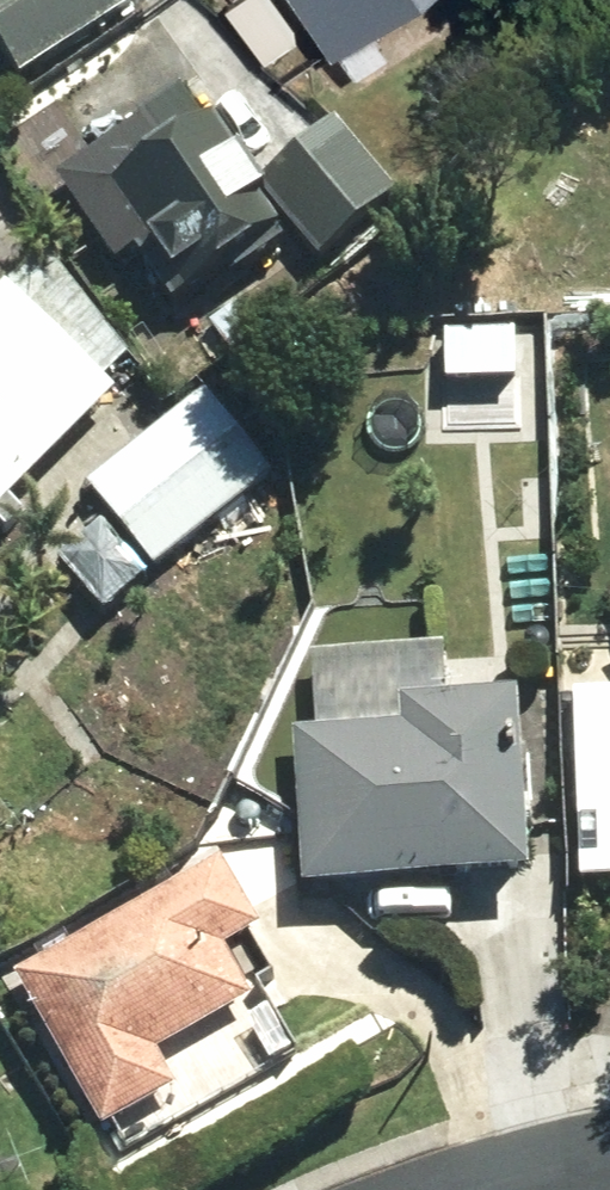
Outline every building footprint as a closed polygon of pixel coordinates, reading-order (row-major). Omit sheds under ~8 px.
[(26,73),(135,1),(134,0),(0,0),(0,33),(26,73)] [(336,43),(399,0),(306,0),(336,43)] [(142,246),(177,300),(293,221),(321,257),(398,191),(339,119),(264,174),(218,112),(210,119),(185,85),(144,111),(154,125),(77,176),(131,255),(142,246)] [(121,391),(11,280),(0,291),(0,512),(121,391)] [(213,322),(234,350),(265,328),(243,299),(213,322)] [(456,321),(458,365),(547,365),(546,321),(456,321)] [(90,484),(158,566),(274,473),(208,389),(90,484)] [(59,556),(105,613),(151,577),(105,520),(59,556)] [(148,720),(213,749),(289,583),(225,553),(148,720)] [(102,670),(136,686),(176,611),(140,594),(102,670)] [(298,731),(308,887),(538,871),(523,689),(405,694),(406,724),(298,731)] [(93,800),(138,877),(170,858),(124,781),(93,800)] [(19,972),(107,1129),(181,1088),(161,1050),(255,997),(228,947),(267,927),(227,857),(19,972)]
